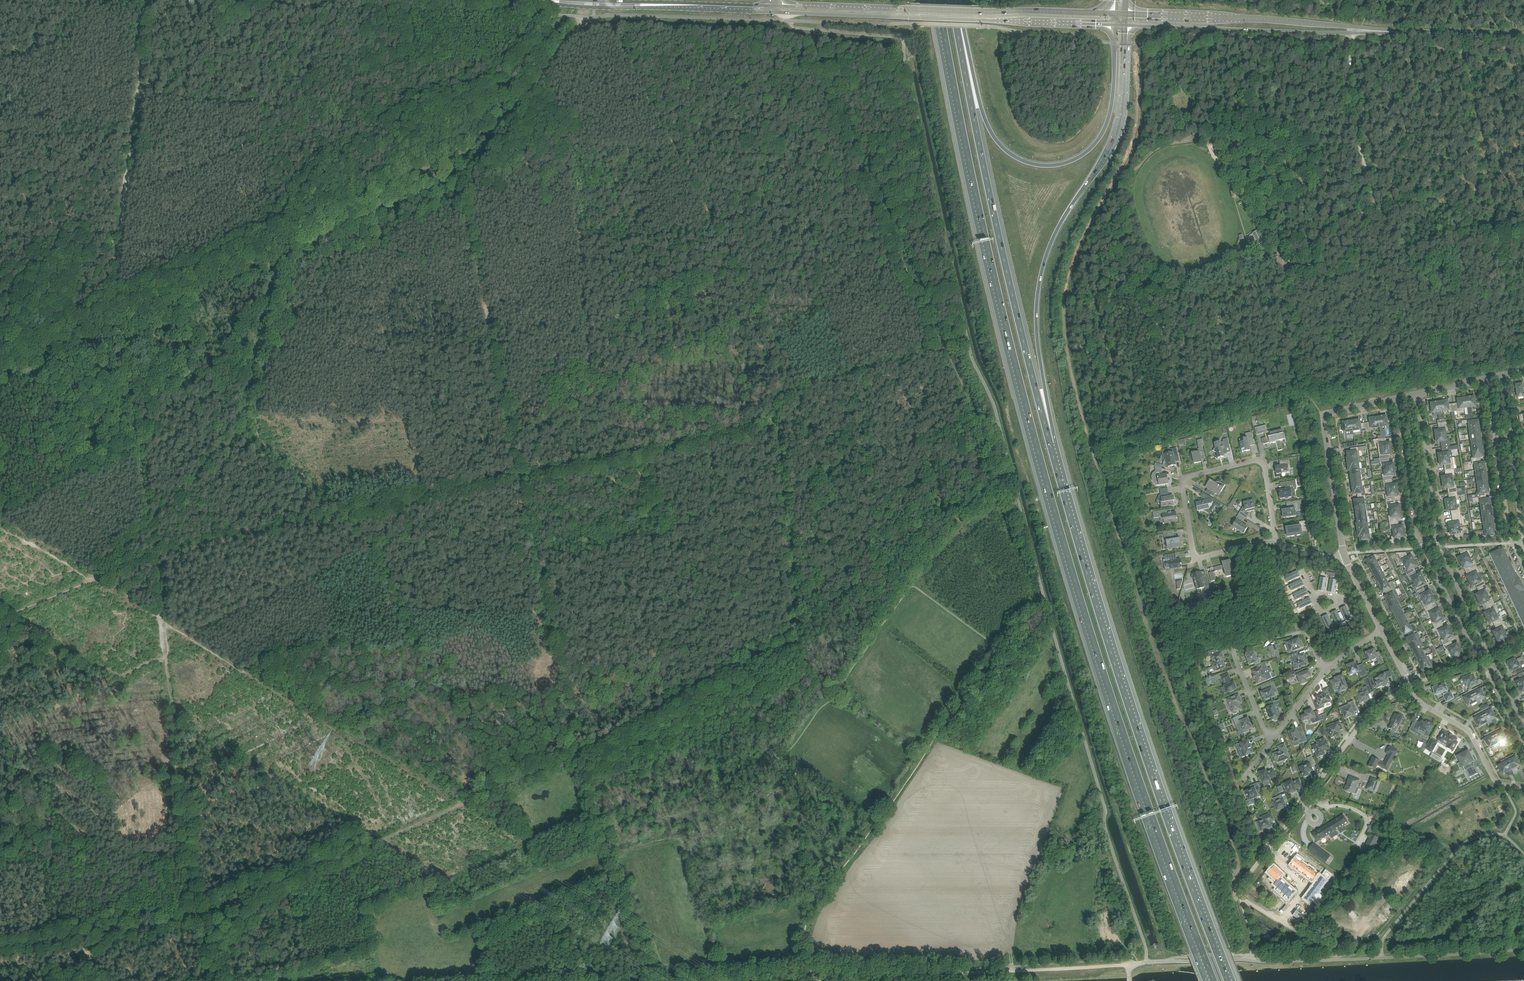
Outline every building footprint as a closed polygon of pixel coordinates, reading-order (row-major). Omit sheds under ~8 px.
[(1258,230),(1253,234),(1259,243),(1259,244),(1260,243),(1265,241),(1263,239),(1266,237),(1263,232),(1262,232),(1260,233),(1258,230)] [(1469,415),(1466,415),(1466,419),(1473,418),(1475,418),(1474,414),(1473,414),(1472,414),(1471,407),(1476,406),(1475,402),(1475,399),(1475,397),(1466,398),(1468,408),(1468,410),(1469,415)] [(1465,408),(1468,408),(1466,398),(1461,399),(1458,399),(1458,401),(1459,404),(1453,405),(1455,412),(1460,411),(1460,409),(1465,408)] [(1448,405),(1448,402),(1448,401),(1444,401),(1439,402),(1441,412),(1449,410),(1449,412),(1455,412),(1453,405),(1448,405)] [(1439,402),(1431,403),(1432,413),(1433,413),(1434,415),(1438,414),(1439,414),(1441,414),(1441,412),(1439,402)] [(1386,416),(1378,417),(1380,427),(1381,435),(1385,435),(1386,435),(1385,429),(1383,430),(1383,426),(1388,426),(1386,416)] [(1368,423),(1365,424),(1366,429),(1367,431),(1372,430),(1372,428),(1380,427),(1378,417),(1376,418),(1373,418),(1370,419),(1370,420),(1370,422),(1370,423),(1368,423)] [(1360,420),(1351,421),(1353,431),(1355,431),(1360,430),(1361,432),(1367,431),(1365,424),(1360,425),(1360,421),(1360,420)] [(1474,421),(1473,420),(1462,421),(1462,424),(1469,423),(1470,428),(1479,427),(1478,420),(1478,421),(1474,421)] [(1351,421),(1343,423),(1344,432),(1346,432),(1346,435),(1351,435),(1353,434),(1353,431),(1351,421)] [(1447,423),(1446,423),(1439,424),(1440,430),(1435,431),(1436,436),(1446,435),(1445,431),(1448,431),(1447,423)] [(1266,425),(1256,428),(1257,434),(1265,433),(1266,438),(1262,439),(1263,444),(1273,442),(1273,443),(1276,442),(1276,441),(1285,439),(1283,434),(1279,435),(1278,431),(1271,433),(1270,431),(1267,432),(1266,425)] [(1244,441),(1240,442),(1242,449),(1246,448),(1246,451),(1250,450),(1249,446),(1251,445),(1254,445),(1253,440),(1253,439),(1251,432),(1248,433),(1245,434),(1246,438),(1243,439),(1244,441)] [(1446,439),(1446,435),(1436,436),(1437,442),(1441,441),(1442,447),(1450,446),(1449,438),(1446,439)] [(1379,450),(1391,448),(1390,443),(1386,443),(1385,438),(1378,439),(1374,440),(1374,443),(1378,443),(1379,450)] [(1216,447),(1213,451),(1217,453),(1218,458),(1224,456),(1224,454),(1227,454),(1227,453),(1231,452),(1229,447),(1227,439),(1223,440),(1224,442),(1221,442),(1215,443),(1216,447)] [(1439,454),(1439,455),(1439,459),(1449,458),(1452,458),(1451,454),(1451,450),(1459,449),(1458,445),(1450,446),(1442,447),(1443,450),(1443,453),(1442,453),(1439,454)] [(1348,458),(1357,457),(1360,457),(1359,451),(1367,449),(1367,446),(1358,448),(1352,449),(1352,452),(1348,452),(1348,455),(1348,458)] [(1169,448),(1161,450),(1162,451),(1165,454),(1166,457),(1164,462),(1163,466),(1168,465),(1168,467),(1174,465),(1176,465),(1176,463),(1175,462),(1174,457),(1178,456),(1176,448),(1168,450),(1169,448)] [(1191,454),(1190,454),(1192,459),(1193,459),(1195,463),(1201,462),(1202,462),(1201,459),(1201,457),(1204,456),(1204,457),(1204,456),(1202,448),(1199,449),(1198,449),(1199,452),(1192,453),(1191,454)] [(1380,460),(1388,459),(1387,454),(1392,454),(1391,448),(1379,450),(1380,460)] [(1484,457),(1483,450),(1473,452),(1474,458),(1471,458),(1472,461),(1479,460),(1479,457),(1483,457),(1484,457)] [(1452,458),(1439,459),(1440,464),(1440,465),(1441,465),(1444,464),(1445,464),(1446,470),(1454,469),(1453,461),(1452,458)] [(1389,464),(1388,459),(1380,460),(1381,467),(1384,466),(1384,470),(1394,469),(1393,463),(1389,464)] [(1290,469),(1288,460),(1285,460),(1280,461),(1281,466),(1276,467),(1276,468),(1271,469),(1271,470),(1276,469),(1277,474),(1282,473),(1289,472),(1288,469),(1290,469)] [(1480,463),(1479,460),(1472,461),(1472,465),(1475,464),(1476,470),(1485,469),(1484,462),(1484,463),(1480,463)] [(1163,475),(1162,468),(1155,466),(1156,471),(1153,473),(1152,476),(1152,477),(1153,480),(1155,483),(1157,482),(1157,485),(1168,483),(1167,475),(1163,475)] [(1443,477),(1442,477),(1442,478),(1443,483),(1453,481),(1452,477),(1455,477),(1454,473),(1455,473),(1461,472),(1461,468),(1457,469),(1454,469),(1446,470),(1447,476),(1446,477),(1443,477)] [(1383,481),(1391,480),(1391,475),(1395,474),(1394,469),(1384,470),(1385,474),(1382,475),(1383,481)] [(1392,485),(1391,480),(1383,481),(1384,488),(1387,487),(1388,491),(1397,490),(1397,484),(1392,485)] [(1206,487),(1208,488),(1208,489),(1213,491),(1211,495),(1214,497),(1216,493),(1219,495),(1223,489),(1225,485),(1224,484),(1223,483),(1222,483),(1223,483),(1219,481),(1218,482),(1216,481),(1215,481),(1214,483),(1210,481),(1207,485),(1206,487)] [(1280,490),(1279,490),(1280,493),(1280,498),(1285,498),(1286,499),(1287,499),(1288,499),(1289,498),(1289,497),(1292,497),(1291,492),(1293,492),(1295,489),(1296,488),(1296,485),(1295,481),(1290,482),(1285,482),(1286,486),(1286,489),(1285,490),(1285,489),(1284,489),(1284,490),(1280,490)] [(1453,485),(1453,481),(1443,483),(1444,488),(1448,487),(1449,494),(1457,492),(1456,485),(1453,485)] [(1362,487),(1353,488),(1353,492),(1354,492),(1354,494),(1359,493),(1359,496),(1365,496),(1365,492),(1364,486),(1362,487)] [(1476,495),(1470,495),(1470,499),(1473,498),(1485,496),(1484,493),(1486,493),(1488,493),(1489,493),(1488,487),(1479,488),(1479,492),(1477,492),(1476,494),(1476,495)] [(1161,495),(1159,495),(1160,499),(1162,499),(1163,502),(1161,502),(1161,503),(1162,507),(1164,506),(1166,506),(1169,506),(1171,505),(1174,505),(1173,501),(1174,501),(1174,496),(1170,497),(1168,496),(1168,494),(1169,494),(1168,488),(1163,488),(1160,489),(1161,495)] [(1386,502),(1394,501),(1394,496),(1398,495),(1397,490),(1388,491),(1388,495),(1385,495),(1386,502)] [(1446,500),(1446,502),(1446,506),(1456,504),(1456,500),(1458,500),(1458,496),(1462,495),(1461,492),(1457,492),(1449,494),(1450,497),(1450,500),(1449,500),(1446,500)] [(1203,501),(1196,503),(1198,511),(1204,510),(1210,514),(1215,505),(1219,508),(1221,504),(1213,499),(1207,496),(1205,499),(1207,500),(1203,501)] [(1355,506),(1367,505),(1365,496),(1359,496),(1360,500),(1355,500),(1355,503),(1355,506)] [(1485,496),(1473,498),(1473,501),(1473,502),(1478,502),(1481,502),(1481,503),(1481,506),(1491,505),(1490,499),(1489,499),(1487,499),(1485,499),(1485,496)] [(1241,512),(1239,514),(1246,519),(1248,516),(1248,515),(1250,512),(1251,512),(1250,511),(1255,510),(1254,509),(1255,508),(1255,507),(1254,500),(1249,501),(1248,499),(1246,502),(1244,502),(1245,509),(1242,509),(1241,512)] [(1285,510),(1282,510),(1283,515),(1283,518),(1287,517),(1297,516),(1296,511),(1302,510),(1302,508),(1302,507),(1302,505),(1301,501),(1296,502),(1295,502),(1291,502),(1291,507),(1290,507),(1290,509),(1288,509),(1287,509),(1288,510),(1287,511),(1285,510)] [(1395,506),(1394,501),(1386,502),(1387,508),(1390,508),(1391,512),(1401,510),(1400,505),(1395,506)] [(1457,508),(1456,504),(1446,506),(1447,511),(1452,511),(1453,517),(1461,515),(1459,508),(1457,508)] [(1165,514),(1165,510),(1160,511),(1154,512),(1154,518),(1163,516),(1164,520),(1165,523),(1169,522),(1169,524),(1173,523),(1173,522),(1178,521),(1176,512),(1165,514)] [(1389,522),(1397,521),(1397,517),(1401,516),(1401,510),(1391,512),(1391,516),(1389,516),(1389,522)] [(1235,522),(1233,526),(1244,533),(1248,527),(1241,523),(1244,518),(1240,515),(1239,514),(1236,520),(1237,520),(1235,522)] [(1450,529),(1460,527),(1459,524),(1462,523),(1461,515),(1453,517),(1454,523),(1449,523),(1450,529)] [(1288,536),(1300,535),(1302,534),(1302,532),(1302,531),(1304,529),(1308,528),(1307,521),(1297,522),(1297,526),(1286,528),(1288,536)] [(1398,526),(1397,521),(1389,522),(1390,529),(1393,529),(1394,533),(1404,531),(1403,526),(1398,526)] [(1460,527),(1450,529),(1450,533),(1451,534),(1454,534),(1455,534),(1456,540),(1464,539),(1467,539),(1467,535),(1464,536),(1463,531),(1460,531),(1460,527)] [(1495,535),(1494,529),(1485,530),(1486,535),(1483,536),(1483,538),(1491,538),(1491,535),(1495,535)] [(1169,532),(1166,532),(1167,541),(1168,548),(1169,548),(1169,549),(1171,549),(1172,549),(1173,548),(1173,547),(1182,546),(1181,541),(1179,541),(1179,539),(1177,539),(1176,535),(1174,535),(1174,531),(1169,532)] [(1390,544),(1401,543),(1400,537),(1404,537),(1404,531),(1394,533),(1394,536),(1392,537),(1392,540),(1389,540),(1390,544)] [(1370,541),(1369,535),(1360,536),(1360,540),(1361,540),(1361,542),(1366,541),(1366,545),(1373,545),(1372,540),(1370,541)] [(1489,553),(1489,554),(1490,555),(1491,554),(1492,557),(1491,558),(1493,561),(1494,564),(1496,564),(1497,567),(1498,570),(1497,570),(1499,574),(1500,577),(1501,576),(1503,579),(1504,582),(1503,583),(1504,586),(1506,590),(1508,592),(1509,592),(1509,593),(1508,594),(1509,596),(1511,600),(1512,599),(1514,602),(1515,605),(1514,606),(1515,609),(1517,612),(1518,611),(1519,614),(1521,617),(1520,618),(1521,621),(1523,624),(1523,593),(1522,593),(1521,591),(1522,590),(1521,586),(1517,580),(1516,580),(1515,578),(1516,577),(1515,574),(1514,573),(1513,570),(1511,571),(1510,568),(1509,566),(1511,565),(1509,561),(1507,557),(1505,558),(1504,556),(1503,553),(1505,553),(1503,549),(1502,548),(1501,547),(1500,547),(1499,548),(1498,549),(1498,550),(1498,551),(1495,552),(1494,551),(1491,552),(1490,552),(1489,553)] [(1459,558),(1461,563),(1470,559),(1468,555),(1471,554),(1468,549),(1460,549),(1463,556),(1459,558)] [(1408,558),(1405,553),(1396,553),(1401,563),(1404,562),(1405,565),(1414,561),(1412,556),(1408,558)] [(1165,559),(1164,560),(1165,567),(1170,566),(1170,567),(1171,569),(1177,568),(1182,567),(1182,565),(1182,564),(1181,564),(1181,559),(1177,560),(1176,560),(1175,554),(1170,555),(1165,556),(1165,559)] [(1370,566),(1377,562),(1374,557),(1367,560),(1370,566)] [(1461,563),(1463,568),(1467,566),(1469,570),(1477,567),(1474,561),(1472,562),(1470,559),(1461,563)] [(1234,575),(1232,565),(1230,560),(1226,562),(1226,564),(1214,567),(1215,571),(1224,569),(1227,577),(1234,575)] [(1377,562),(1370,566),(1372,571),(1380,567),(1383,566),(1380,561),(1377,562)] [(1407,575),(1415,572),(1413,568),(1417,566),(1414,561),(1405,565),(1407,569),(1405,570),(1407,575)] [(1375,577),(1382,573),(1380,567),(1372,571),(1375,577)] [(1471,574),(1467,576),(1470,581),(1481,576),(1477,567),(1469,570),(1471,574)] [(1192,576),(1192,577),(1192,578),(1192,579),(1193,579),(1194,579),(1196,585),(1197,589),(1199,589),(1201,588),(1203,588),(1205,587),(1206,593),(1207,593),(1207,595),(1211,594),(1211,591),(1206,576),(1202,577),(1201,572),(1193,574),(1193,575),(1192,575),(1192,576)] [(1286,585),(1300,579),(1297,572),(1283,579),(1286,585)] [(1417,575),(1415,572),(1407,575),(1410,581),(1413,579),(1414,583),(1423,578),(1421,573),(1417,575)] [(1378,582),(1385,578),(1382,573),(1375,577),(1378,582)] [(1327,591),(1329,578),(1326,577),(1326,575),(1321,575),(1319,589),(1327,591)] [(1485,585),(1481,576),(1470,581),(1472,586),(1476,584),(1478,589),(1485,585)] [(1381,587),(1388,583),(1385,578),(1378,582),(1381,587)] [(1416,593),(1424,589),(1422,585),(1426,583),(1423,578),(1414,583),(1416,586),(1414,588),(1416,593)] [(1290,594),(1303,588),(1300,582),(1287,588),(1290,594)] [(1386,594),(1395,589),(1391,582),(1388,583),(1381,587),(1383,593),(1385,592),(1386,594)] [(1480,593),(1477,594),(1476,595),(1477,596),(1478,600),(1487,596),(1486,592),(1488,591),(1485,585),(1478,589),(1480,593)] [(1426,593),(1424,589),(1416,593),(1417,593),(1415,594),(1416,597),(1419,597),(1419,598),(1422,597),(1423,600),(1432,596),(1430,591),(1426,593)] [(1296,603),(1308,597),(1305,591),(1292,596),(1296,603)] [(1388,602),(1396,599),(1393,593),(1386,597),(1388,602)] [(1435,601),(1434,600),(1432,596),(1423,600),(1421,602),(1426,610),(1433,607),(1431,603),(1434,601),(1435,601)] [(1489,599),(1487,596),(1478,600),(1480,604),(1481,605),(1485,603),(1487,607),(1494,604),(1492,598),(1489,599)] [(1391,608),(1398,604),(1396,599),(1388,602),(1391,608)] [(1300,611),(1313,605),(1311,601),(1298,607),(1300,611)] [(1394,613),(1401,609),(1398,604),(1391,608),(1394,613)] [(1485,614),(1487,618),(1499,613),(1494,604),(1487,607),(1489,611),(1485,613),(1485,614)] [(1342,610),(1348,623),(1355,620),(1349,607),(1342,610)] [(1435,611),(1433,607),(1426,610),(1428,616),(1431,615),(1433,618),(1441,613),(1439,609),(1439,608),(1438,609),(1435,611)] [(1397,618),(1404,615),(1401,609),(1394,613),(1397,618)] [(1300,615),(1303,621),(1315,616),(1313,610),(1300,615)] [(1334,614),(1339,626),(1346,624),(1340,611),(1334,614)] [(1399,624),(1407,620),(1410,618),(1407,613),(1404,615),(1397,618),(1399,624)] [(1443,617),(1441,613),(1433,618),(1434,621),(1432,623),(1435,628),(1442,624),(1440,621),(1443,619),(1444,618),(1443,617)] [(1499,613),(1487,618),(1489,622),(1490,623),(1494,621),(1496,625),(1503,622),(1500,616),(1498,617),(1496,614),(1499,613)] [(1328,617),(1334,630),(1338,628),(1332,616),(1328,617)] [(1402,629),(1409,625),(1407,620),(1399,624),(1402,629)] [(1496,637),(1505,632),(1503,629),(1506,628),(1503,622),(1496,625),(1498,630),(1493,632),(1496,637)] [(1409,635),(1417,631),(1413,623),(1409,625),(1402,629),(1405,634),(1407,633),(1409,635)] [(1448,626),(1447,626),(1444,628),(1442,624),(1435,628),(1432,629),(1434,632),(1436,631),(1439,637),(1450,631),(1448,627),(1448,626)] [(1443,639),(1441,640),(1444,646),(1451,642),(1449,638),(1450,638),(1452,636),(1452,635),(1453,635),(1450,631),(1442,636),(1443,639)] [(1507,636),(1505,632),(1496,637),(1498,642),(1502,640),(1505,644),(1512,641),(1516,638),(1514,634),(1510,636),(1509,635),(1507,636)] [(1407,638),(1410,644),(1420,639),(1417,633),(1407,638)] [(1301,643),(1299,639),(1294,641),(1293,640),(1285,641),(1285,642),(1286,644),(1288,644),(1291,652),(1300,648),(1303,647),(1302,643),(1301,643)] [(1413,649),(1420,646),(1423,644),(1420,639),(1417,640),(1410,644),(1413,649)] [(1453,646),(1451,642),(1444,646),(1446,650),(1445,651),(1447,655),(1451,653),(1460,649),(1458,645),(1457,644),(1456,644),(1453,646)] [(1415,655),(1423,651),(1420,646),(1413,649),(1415,655)] [(1376,654),(1374,649),(1365,652),(1369,661),(1378,658),(1379,662),(1383,661),(1380,652),(1376,654)] [(1460,649),(1451,653),(1452,657),(1450,658),(1450,659),(1453,663),(1460,660),(1458,656),(1462,654),(1462,652),(1460,649)] [(1423,651),(1415,655),(1418,660),(1425,656),(1424,653),(1426,652),(1425,650),(1423,651)] [(1225,660),(1223,656),(1221,651),(1216,654),(1215,651),(1210,652),(1207,653),(1209,657),(1212,656),(1215,665),(1213,666),(1208,669),(1209,673),(1215,671),(1221,668),(1225,667),(1223,660),(1225,660)] [(1257,658),(1256,656),(1257,655),(1256,652),(1255,653),(1254,652),(1252,653),(1251,652),(1247,654),(1247,655),(1246,655),(1250,664),(1255,663),(1255,664),(1260,662),(1258,658),(1257,658)] [(1293,654),(1290,655),(1292,661),(1295,660),(1296,663),(1298,668),(1303,666),(1304,667),(1307,665),(1309,664),(1307,660),(1308,660),(1307,657),(1306,657),(1304,653),(1299,655),(1298,652),(1293,654)] [(1425,656),(1418,660),(1421,665),(1428,662),(1431,660),(1428,655),(1425,656)] [(1515,659),(1508,662),(1508,663),(1507,663),(1509,667),(1510,667),(1512,671),(1517,669),(1518,672),(1523,670),(1523,662),(1523,661),(1518,663),(1517,660),(1516,661),(1515,659)] [(1428,662),(1421,665),(1424,671),(1426,669),(1428,672),(1434,669),(1432,666),(1434,666),(1434,665),(1431,660),(1428,662)] [(1357,667),(1355,662),(1347,665),(1351,675),(1359,671),(1361,677),(1367,675),(1368,675),(1367,673),(1366,671),(1365,668),(1362,670),(1360,666),(1357,667)] [(1257,669),(1252,671),(1254,674),(1254,675),(1255,678),(1258,683),(1262,682),(1271,678),(1270,674),(1269,673),(1272,672),(1271,668),(1268,669),(1266,665),(1263,666),(1257,669)] [(1298,671),(1295,673),(1296,676),(1298,675),(1299,678),(1298,678),(1299,682),(1300,681),(1301,684),(1303,683),(1303,684),(1306,683),(1305,682),(1307,682),(1305,678),(1311,676),(1309,671),(1304,672),(1303,669),(1298,671)] [(1381,680),(1376,682),(1376,683),(1378,688),(1383,686),(1383,687),(1387,685),(1387,684),(1388,684),(1388,682),(1389,682),(1387,678),(1390,677),(1393,676),(1390,670),(1387,671),(1382,674),(1382,675),(1379,676),(1381,680)] [(1232,683),(1228,674),(1222,677),(1224,683),(1224,684),(1225,686),(1227,693),(1230,692),(1234,691),(1234,690),(1236,689),(1236,688),(1237,687),(1235,683),(1234,684),(1234,682),(1232,683)] [(1348,688),(1345,679),(1343,674),(1334,678),(1335,679),(1330,681),(1334,690),(1338,688),(1340,692),(1348,688)] [(1473,678),(1471,675),(1466,677),(1466,676),(1463,678),(1463,679),(1466,686),(1468,685),(1469,688),(1478,684),(1474,677),(1473,678)] [(1263,692),(1261,692),(1263,697),(1264,697),(1265,699),(1266,699),(1266,700),(1270,698),(1270,697),(1274,695),(1274,693),(1277,691),(1275,687),(1275,686),(1273,682),(1266,685),(1267,689),(1268,690),(1266,691),(1263,692)] [(1446,687),(1445,684),(1434,688),(1436,694),(1443,692),(1444,695),(1444,696),(1447,701),(1454,698),(1451,692),(1448,693),(1447,690),(1446,688),(1447,687),(1447,686),(1446,687)] [(1358,695),(1357,695),(1361,703),(1363,702),(1364,702),(1364,703),(1365,703),(1366,702),(1367,702),(1367,701),(1368,701),(1367,700),(1368,700),(1369,699),(1370,699),(1368,694),(1372,693),(1369,686),(1367,686),(1365,687),(1363,688),(1363,690),(1360,691),(1361,694),(1358,695)] [(1474,689),(1471,690),(1473,693),(1477,701),(1485,697),(1484,695),(1482,691),(1481,689),(1480,689),(1479,690),(1478,687),(1474,689)] [(1318,702),(1315,703),(1317,707),(1318,710),(1325,707),(1324,704),(1331,701),(1329,696),(1331,696),(1332,698),(1334,697),(1332,692),(1329,694),(1328,692),(1327,689),(1323,690),(1324,692),(1325,694),(1321,695),(1316,697),(1318,702)] [(1465,697),(1464,698),(1465,700),(1467,704),(1468,703),(1469,706),(1477,701),(1473,693),(1471,690),(1468,692),(1465,693),(1464,694),(1465,694),(1466,697),(1465,697)] [(1234,696),(1227,699),(1233,713),(1233,714),(1235,714),(1237,714),(1237,712),(1237,711),(1241,709),(1239,704),(1242,703),(1241,701),(1239,694),(1234,696)] [(1270,707),(1267,708),(1272,720),(1274,720),(1275,721),(1276,721),(1277,721),(1278,720),(1278,718),(1279,718),(1279,717),(1277,713),(1278,713),(1279,712),(1279,711),(1279,710),(1278,710),(1277,709),(1276,709),(1276,710),(1275,706),(1277,705),(1281,703),(1279,700),(1273,702),(1269,704),(1270,707)] [(1348,705),(1339,708),(1340,712),(1342,711),(1345,718),(1347,718),(1348,718),(1349,717),(1350,716),(1355,715),(1354,712),(1353,710),(1356,708),(1353,701),(1350,702),(1347,703),(1348,704),(1348,705)] [(1488,708),(1482,711),(1483,714),(1487,722),(1495,718),(1494,716),(1492,712),(1491,710),(1490,711),(1488,708)] [(1314,713),(1312,709),(1305,712),(1306,714),(1302,716),(1304,721),(1308,719),(1308,720),(1312,719),(1313,723),(1321,720),(1318,711),(1314,713)] [(1475,718),(1476,720),(1478,724),(1479,726),(1487,722),(1483,714),(1482,711),(1475,714),(1475,715),(1477,717),(1475,718)] [(1398,738),(1399,735),(1395,733),(1395,732),(1403,717),(1395,713),(1393,718),(1394,719),(1389,728),(1391,729),(1389,733),(1398,738)] [(1244,720),(1242,715),(1243,715),(1243,714),(1238,716),(1233,718),(1233,719),(1234,718),(1237,727),(1241,725),(1244,733),(1249,731),(1248,729),(1252,728),(1251,724),(1250,722),(1248,718),(1244,720)] [(1332,738),(1335,736),(1335,735),(1338,734),(1337,734),(1339,733),(1339,732),(1339,731),(1343,729),(1341,725),(1340,721),(1332,724),(1334,727),(1329,728),(1331,734),(1330,734),(1332,738)] [(1414,723),(1410,730),(1416,733),(1417,730),(1422,733),(1422,732),(1428,735),(1434,725),(1428,722),(1427,724),(1422,721),(1421,723),(1419,722),(1417,725),(1414,723)] [(1499,728),(1492,731),(1494,734),(1498,742),(1503,740),(1506,738),(1505,736),(1503,732),(1502,730),(1500,731),(1499,728)] [(1298,733),(1296,729),(1289,732),(1293,742),(1298,740),(1299,744),(1307,741),(1303,731),(1298,733)] [(1452,736),(1449,734),(1444,731),(1438,740),(1448,745),(1446,747),(1453,751),(1458,742),(1456,741),(1457,738),(1452,736)] [(1486,738),(1486,739),(1487,741),(1489,745),(1490,747),(1493,745),(1498,742),(1494,734),(1492,731),(1486,735),(1487,738),(1486,738)] [(1325,741),(1324,738),(1317,741),(1318,744),(1313,746),(1316,752),(1318,757),(1320,756),(1320,757),(1323,756),(1323,755),(1325,754),(1323,750),(1329,748),(1326,741),(1325,741)] [(1431,738),(1425,749),(1432,752),(1438,742),(1431,738)] [(1251,748),(1248,740),(1241,743),(1244,751),(1242,752),(1244,757),(1250,755),(1249,754),(1253,752),(1252,748),(1251,748)] [(1290,757),(1285,745),(1281,746),(1282,748),(1280,749),(1281,751),(1273,754),(1277,762),(1282,760),(1285,762),(1287,759),(1287,758),(1290,757)] [(1373,758),(1369,766),(1373,768),(1375,769),(1378,765),(1384,768),(1387,770),(1389,767),(1392,761),(1394,757),(1398,750),(1390,746),(1386,753),(1389,754),(1387,758),(1385,761),(1384,763),(1380,761),(1379,761),(1380,761),(1373,758)] [(1468,750),(1457,756),(1463,767),(1465,766),(1467,769),(1466,770),(1470,777),(1478,773),(1475,768),(1474,768),(1471,763),(1474,761),(1468,750)] [(1433,753),(1430,757),(1440,762),(1442,758),(1433,753)] [(1309,775),(1308,773),(1313,770),(1311,766),(1315,764),(1311,756),(1308,758),(1309,762),(1304,764),(1305,766),(1300,768),(1303,775),(1304,777),(1305,777),(1306,777),(1308,776),(1308,775),(1309,775)] [(1517,773),(1518,773),(1518,772),(1517,771),(1515,767),(1520,765),(1516,757),(1507,761),(1511,769),(1513,773),(1514,773),(1514,774),(1515,774),(1516,774),(1517,774),(1517,773)] [(1504,773),(1511,769),(1507,761),(1500,765),(1501,767),(1500,768),(1502,772),(1503,771),(1504,773)] [(1276,776),(1273,770),(1267,772),(1266,770),(1265,771),(1264,770),(1260,772),(1261,772),(1259,773),(1261,776),(1260,776),(1261,780),(1262,779),(1263,782),(1270,780),(1269,779),(1276,776)] [(1356,788),(1360,780),(1350,776),(1347,783),(1348,783),(1347,786),(1346,785),(1344,790),(1346,790),(1346,791),(1348,792),(1348,791),(1354,794),(1354,793),(1357,794),(1358,789),(1356,788)] [(1374,792),(1379,780),(1371,777),(1370,781),(1369,784),(1368,784),(1366,789),(1374,792)] [(1301,786),(1299,780),(1292,782),(1292,781),(1285,784),(1287,787),(1286,787),(1287,791),(1288,790),(1289,793),(1290,793),(1291,793),(1295,792),(1294,791),(1296,791),(1295,789),(1301,786)] [(1248,790),(1244,791),(1246,796),(1246,795),(1247,795),(1249,800),(1246,801),(1248,806),(1255,803),(1253,799),(1255,798),(1258,797),(1262,795),(1260,790),(1257,783),(1254,785),(1253,785),(1254,786),(1251,787),(1252,788),(1252,789),(1249,790),(1248,790)] [(1277,810),(1286,806),(1284,801),(1287,799),(1285,793),(1279,796),(1280,799),(1274,802),(1277,810)] [(1261,831),(1271,827),(1269,822),(1274,820),(1271,813),(1262,817),(1263,820),(1258,822),(1261,831)] [(1343,815),(1331,822),(1336,831),(1336,830),(1348,823),(1343,815)] [(1328,824),(1312,834),(1317,842),(1330,834),(1336,831),(1331,822),(1328,824)] [(1372,834),(1367,842),(1375,845),(1379,837),(1372,834)] [(1317,846),(1312,852),(1326,862),(1331,856),(1317,846)] [(1298,856),(1291,865),(1292,866),(1293,867),(1295,869),(1301,861),(1301,862),(1303,860),(1302,859),(1301,859),(1301,858),(1298,856)] [(1301,861),(1295,869),(1298,871),(1298,870),(1298,871),(1299,872),(1305,865),(1304,864),(1303,863),(1302,863),(1301,862),(1302,862),(1301,862),(1301,861)] [(1305,865),(1299,872),(1301,873),(1304,875),(1309,868),(1309,867),(1308,867),(1305,865)] [(1274,866),(1268,873),(1269,874),(1272,877),(1273,877),(1279,870),(1278,870),(1277,869),(1274,866)] [(1309,868),(1304,875),(1306,877),(1307,877),(1308,878),(1313,871),(1314,870),(1313,869),(1312,868),(1311,868),(1310,867),(1310,866),(1309,867),(1309,868)] [(1272,877),(1271,879),(1275,883),(1280,878),(1281,877),(1283,875),(1281,872),(1280,871),(1279,870),(1273,877),(1272,877)] [(1313,871),(1308,878),(1309,879),(1310,879),(1312,881),(1318,874),(1317,873),(1316,873),(1315,872),(1314,871),(1313,871)] [(1319,878),(1315,884),(1321,888),(1321,887),(1323,884),(1323,885),(1324,884),(1325,882),(1326,880),(1330,876),(1330,875),(1326,872),(1326,873),(1322,877),(1321,876),(1321,877),(1320,878),(1319,878)] [(1398,873),(1396,880),(1407,883),(1408,875),(1398,873)] [(1275,883),(1274,885),(1275,885),(1275,886),(1276,886),(1277,888),(1278,888),(1284,881),(1283,880),(1282,880),(1280,878),(1275,883)] [(1278,888),(1276,890),(1278,892),(1278,891),(1279,892),(1280,894),(1282,892),(1288,885),(1286,883),(1285,882),(1284,881),(1278,888)] [(1310,890),(1310,891),(1320,899),(1323,895),(1322,895),(1318,892),(1320,889),(1321,888),(1315,884),(1311,889),(1310,890)] [(1288,885),(1282,892),(1283,893),(1285,894),(1285,895),(1292,888),(1291,887),(1290,887),(1288,885)] [(1285,895),(1283,897),(1284,897),(1286,898),(1286,899),(1288,900),(1295,892),(1293,890),(1293,889),(1292,888),(1285,895)] [(1308,893),(1304,899),(1310,903),(1310,902),(1312,899),(1317,902),(1317,903),(1318,903),(1320,899),(1310,891),(1309,892),(1308,893)] [(1378,916),(1384,922),(1387,919),(1381,913),(1378,916)]
